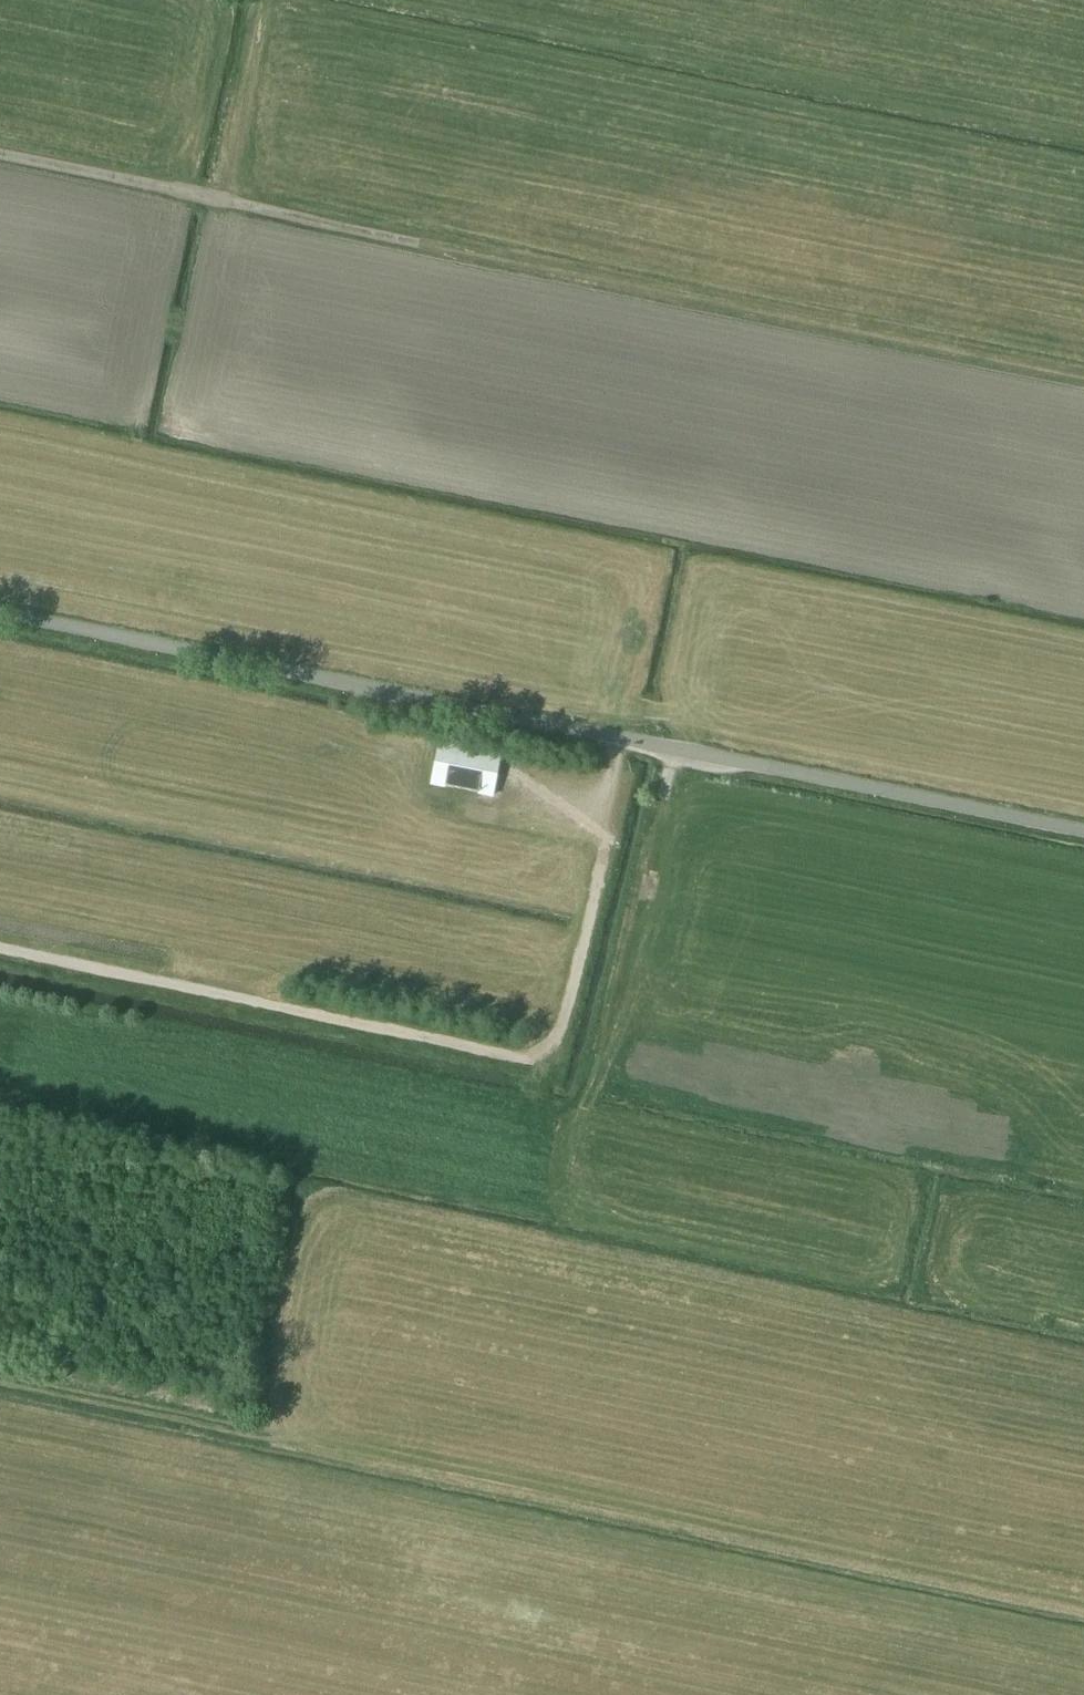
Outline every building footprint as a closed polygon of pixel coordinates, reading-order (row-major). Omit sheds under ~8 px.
[(506,753),(442,741),(433,789),(495,801),(506,753)]
